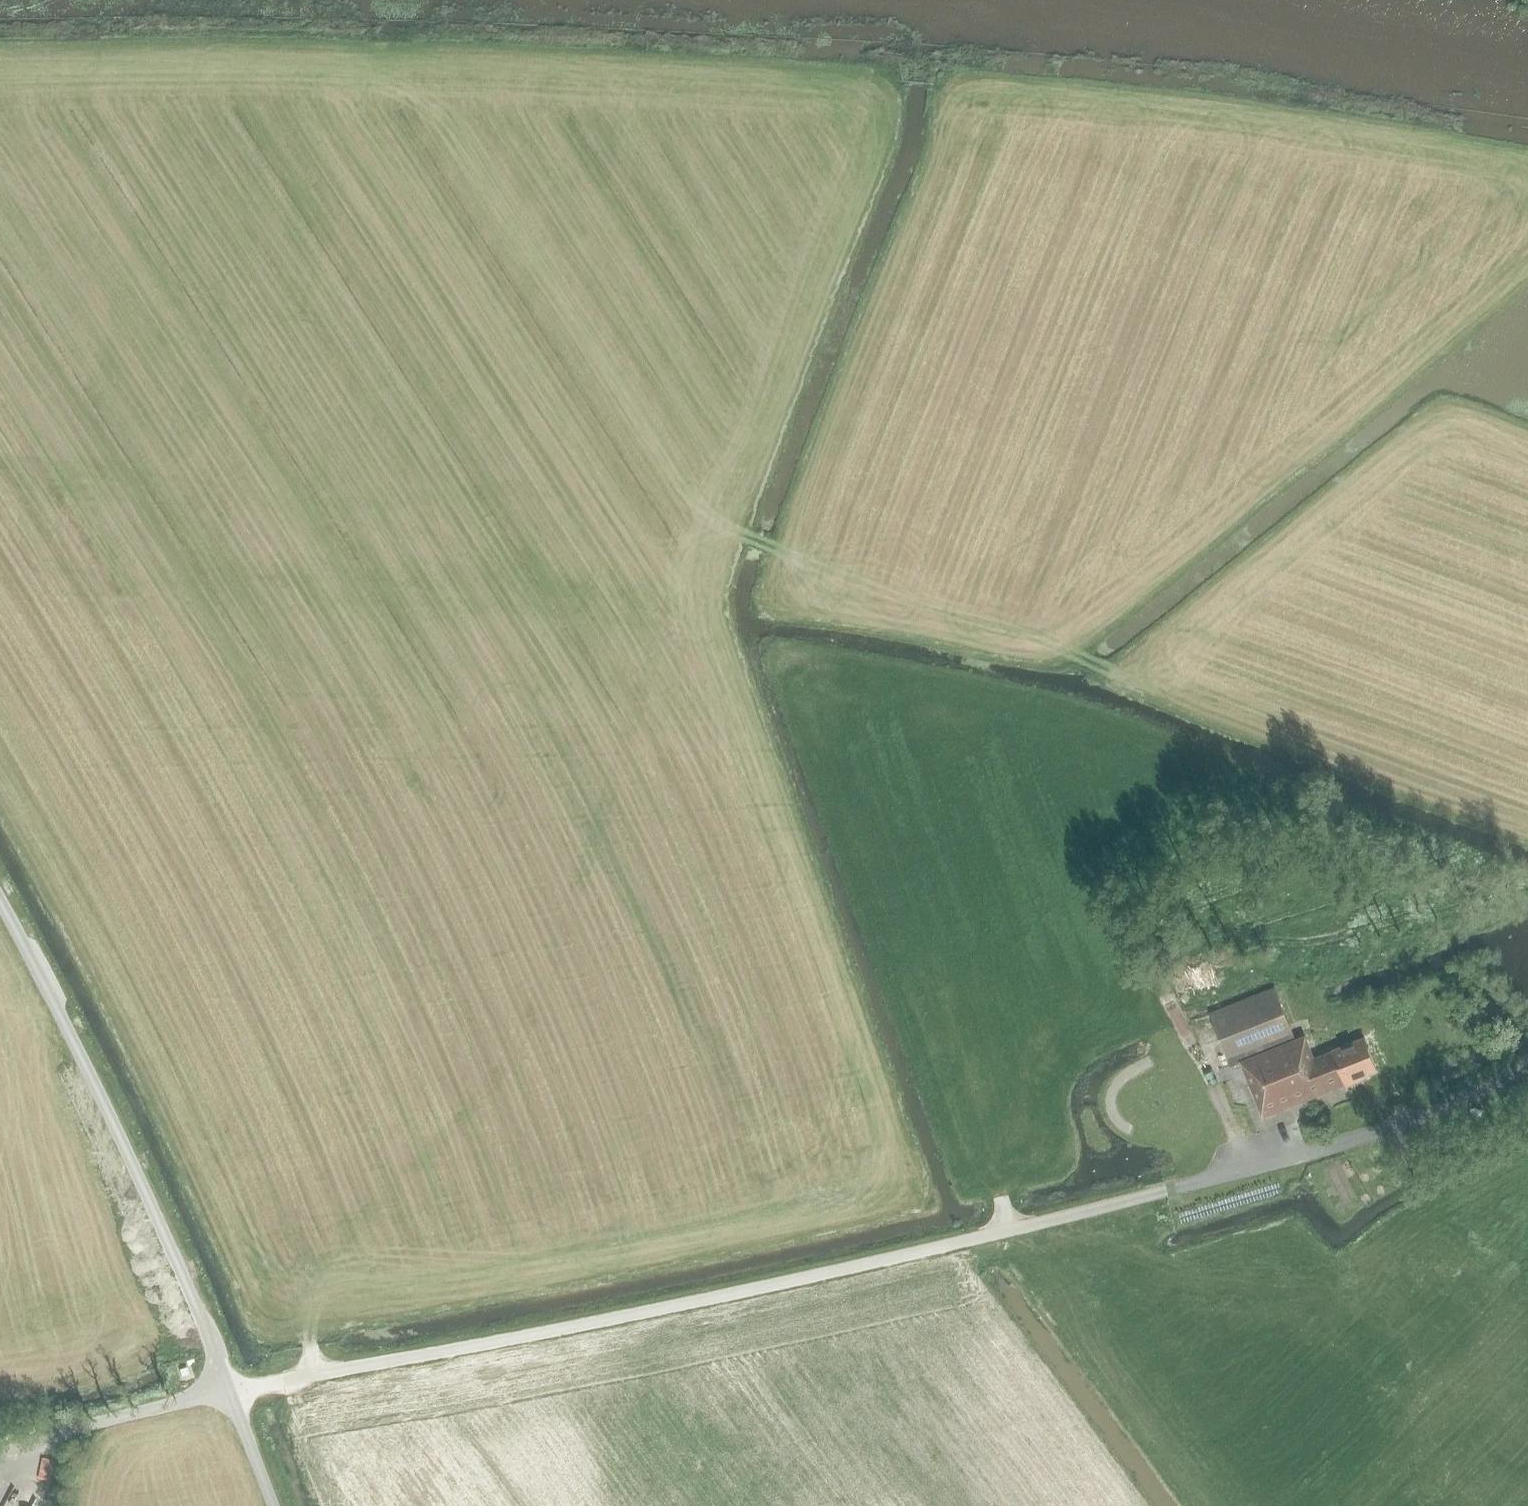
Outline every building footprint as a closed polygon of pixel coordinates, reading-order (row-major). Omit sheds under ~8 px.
[(1292,1038),(1284,1016),(1275,992),(1213,1016),(1232,1065),(1245,1060),(1250,1073),(1246,1074),(1262,1116),(1326,1091),(1326,1090),(1345,1083),(1378,1070),(1365,1039),(1314,1059),(1304,1033),(1292,1038)]
